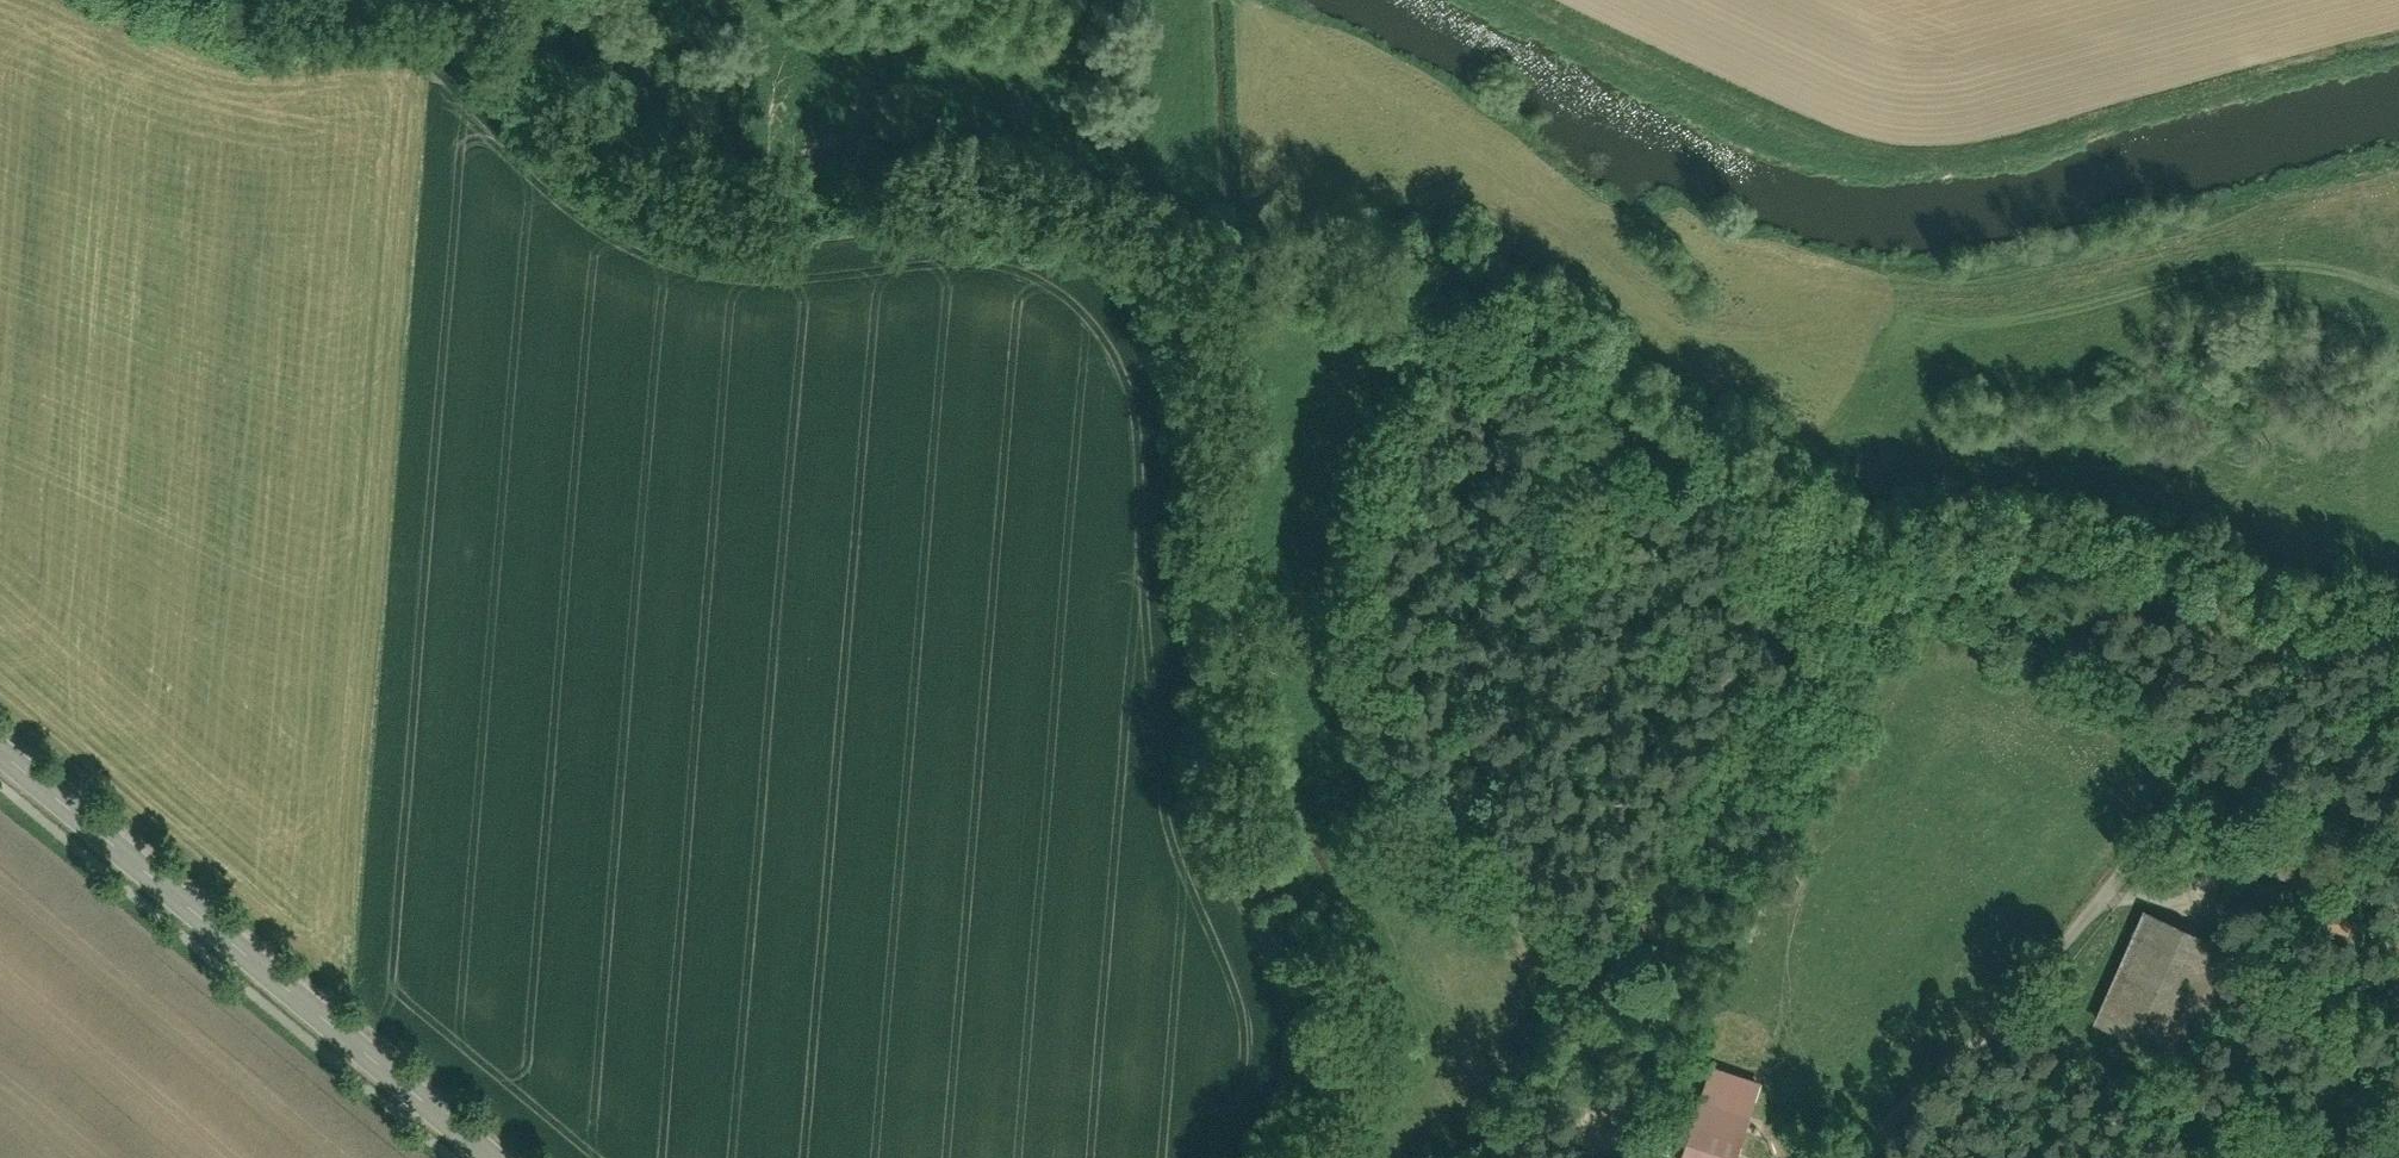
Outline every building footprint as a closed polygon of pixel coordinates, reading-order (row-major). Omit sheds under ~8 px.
[(2273,846),(2263,877),(2307,890),(2317,860),(2273,846)] [(2357,923),(2355,897),(2324,899),(2325,924),(2357,923)] [(2238,954),(2143,917),(2101,1025),(2196,1062),(2238,954)] [(1680,1157),(1733,1157),(1745,1116),(1695,1103),(1680,1157)]
